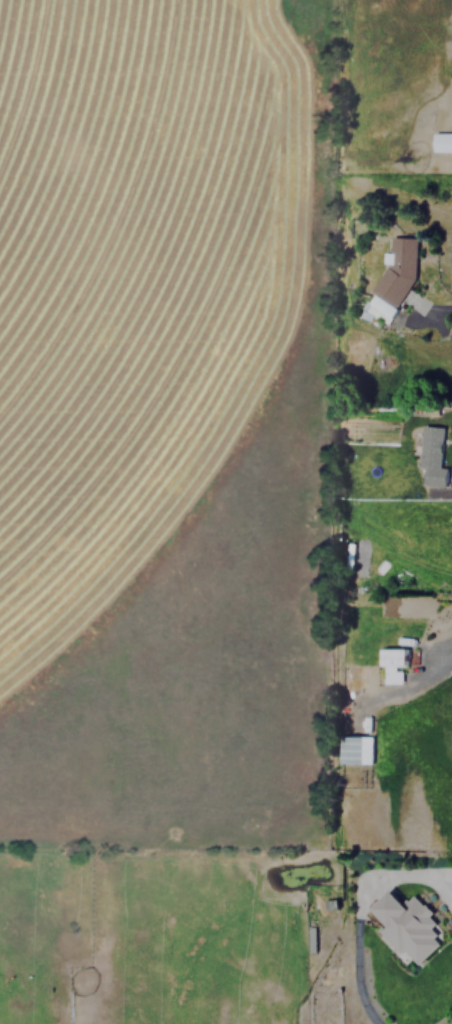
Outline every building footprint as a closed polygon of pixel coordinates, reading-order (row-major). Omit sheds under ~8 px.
[(416,256),(385,256),(385,267),(373,288),(373,297),(369,303),(363,303),(362,311),(370,315),(373,315),(388,324),(415,275),(416,256)] [(444,487),(446,468),(438,467),(442,427),(422,425),(417,485),(444,487)] [(380,648),(380,666),(384,666),(384,683),(402,683),(402,668),(405,668),(405,648),(380,648)] [(361,736),(345,736),(345,761),(361,761),(361,736)] [(369,908),(383,924),(379,928),(413,967),(442,942),(431,930),(439,923),(414,894),(402,904),(390,890),(369,908)]
